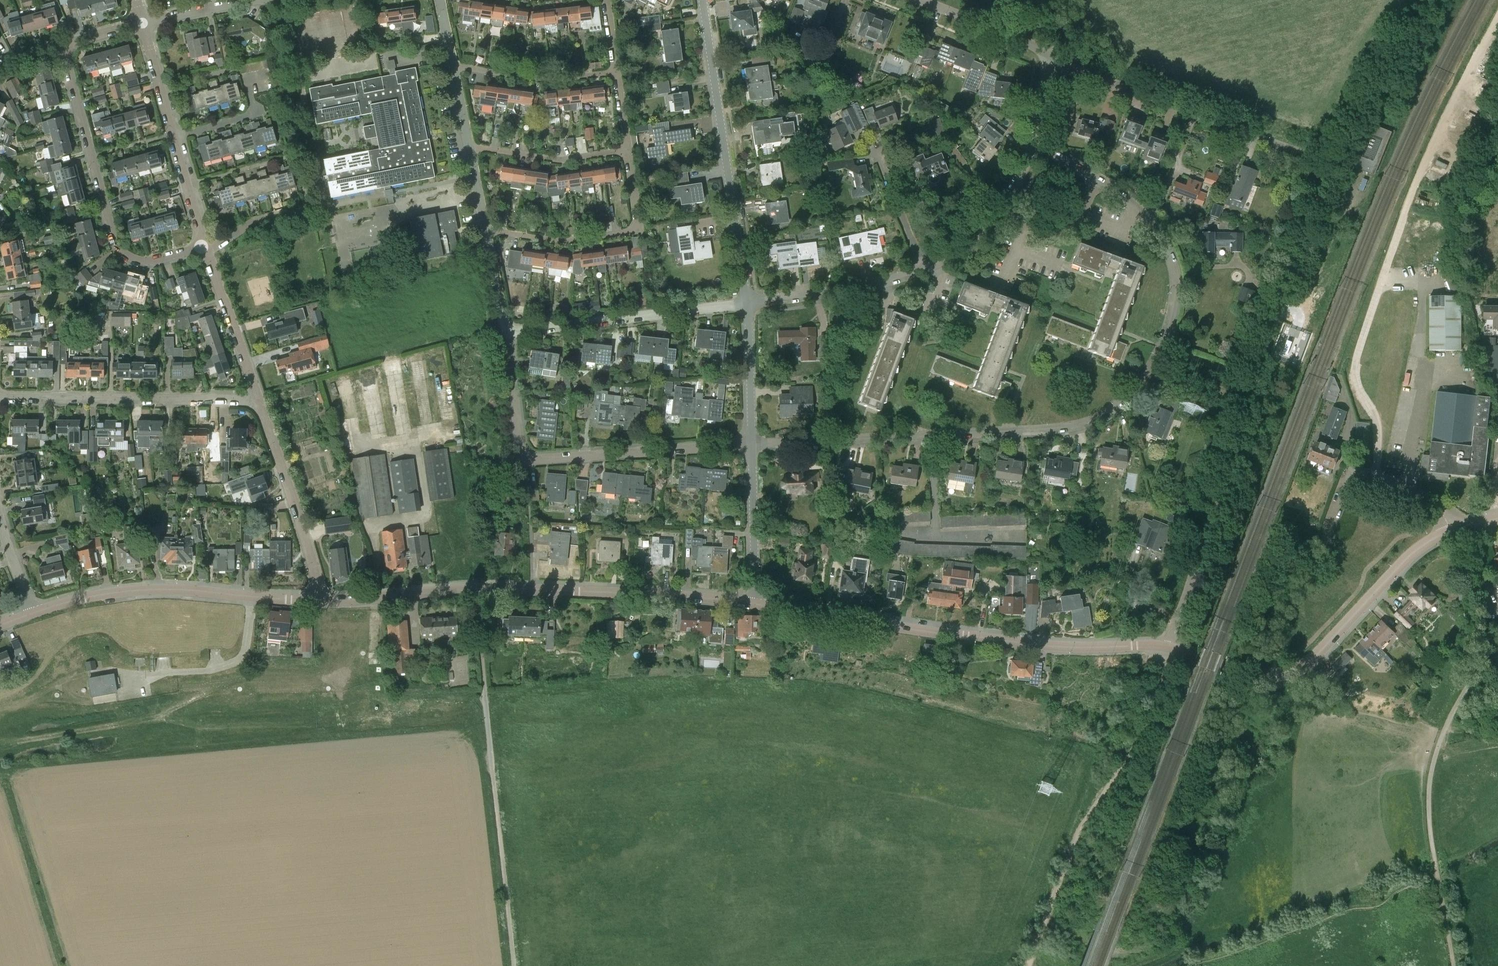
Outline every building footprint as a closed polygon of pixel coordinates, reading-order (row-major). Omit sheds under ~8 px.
[(67,3),(69,11),(77,9),(80,18),(92,14),(88,2),(88,0),(83,0),(75,2),(73,1),(73,0),(66,0),(67,3)] [(88,2),(92,14),(106,10),(103,0),(96,0),(88,2)] [(106,10),(118,7),(116,0),(103,0),(106,10)] [(731,15),(732,23),(730,24),(731,28),(733,29),(733,31),(752,28),(751,20),(755,19),(754,12),(764,10),(759,4),(756,0),(750,0),(750,6),(749,6),(750,12),(745,13),(744,12),(736,13),(736,14),(731,15)] [(802,9),(808,12),(810,7),(823,12),(827,3),(828,0),(806,0),(802,9)] [(475,17),(480,18),(482,4),(470,2),(470,5),(459,3),(458,13),(463,14),(462,22),(471,23),(474,21),(475,17)] [(480,18),(491,20),(493,6),(482,4),(480,18)] [(493,6),(491,20),(489,36),(501,38),(503,21),(505,7),(493,6)] [(590,6),(578,7),(581,31),(587,30),(587,29),(588,29),(589,27),(601,26),(598,8),(590,9),(590,6)] [(517,9),(505,7),(503,21),(515,23),(517,9)] [(578,7),(566,9),(568,23),(574,22),(575,32),(581,31),(578,7)] [(402,23),(404,34),(411,33),(414,33),(414,30),(415,30),(414,21),(416,21),(414,8),(400,10),(402,23)] [(789,21),(798,25),(803,12),(793,8),(789,21)] [(54,9),(42,12),(47,27),(58,24),(54,9)] [(529,11),(517,9),(515,23),(527,25),(527,23),(532,24),(531,15),(528,15),(529,11)] [(566,9),(555,10),(557,31),(564,30),(563,24),(568,23),(566,9)] [(24,34),(19,19),(17,10),(8,15),(9,16),(2,20),(10,36),(12,35),(12,37),(24,34)] [(267,42),(261,10),(260,10),(262,20),(257,21),(254,25),(247,20),(233,22),(225,34),(245,47),(254,33),(261,37),(265,36),(267,42)] [(404,34),(402,23),(400,10),(385,12),(385,13),(377,15),(379,24),(387,23),(387,25),(394,24),(395,29),(402,28),(403,35),(404,34)] [(555,10),(543,12),(544,26),(545,28),(550,28),(551,29),(551,32),(552,33),(557,32),(557,31),(555,10)] [(42,12),(31,16),(35,30),(47,27),(42,12)] [(543,12),(531,13),(531,15),(532,24),(533,30),(545,28),(544,26),(543,12)] [(859,27),(856,34),(882,44),(891,23),(866,14),(862,13),(856,26),(859,27)] [(625,15),(618,29),(637,26),(639,22),(625,15)] [(639,22),(637,26),(647,25),(658,23),(657,15),(640,18),(639,22)] [(31,16),(19,19),(24,34),(35,30),(31,16)] [(660,23),(658,23),(647,25),(649,32),(661,30),(660,23)] [(677,29),(661,32),(663,48),(680,45),(677,29)] [(197,32),(186,34),(191,59),(197,58),(209,56),(208,54),(215,53),(211,37),(205,39),(205,38),(198,40),(197,32)] [(821,44),(811,70),(824,75),(834,49),(821,44)] [(920,45),(914,62),(928,68),(933,56),(937,57),(936,58),(940,60),(938,63),(944,65),(946,62),(952,65),(958,50),(942,44),(938,53),(920,45)] [(665,63),(662,63),(663,72),(674,70),(673,62),(682,61),(680,45),(663,48),(665,63)] [(129,46),(117,49),(121,64),(133,61),(129,46)] [(106,53),(110,67),(111,72),(122,69),(121,64),(117,49),(106,53)] [(958,50),(952,65),(969,71),(969,70),(973,71),(969,81),(966,79),(962,89),(975,94),(985,68),(972,63),(975,56),(958,50)] [(106,53),(94,56),(98,70),(110,67),(106,53)] [(214,56),(217,67),(223,66),(221,54),(214,56)] [(744,69),(747,86),(777,81),(776,73),(769,74),(767,67),(774,65),(773,55),(757,57),(758,67),(744,69)] [(98,70),(94,56),(82,59),(86,74),(98,70)] [(268,58),(262,59),(264,70),(270,68),(268,58)] [(247,73),(245,62),(238,64),(241,74),(247,73)] [(332,85),(309,89),(316,125),(362,116),(375,113),(378,124),(363,127),(365,140),(380,137),(382,149),(369,151),(323,160),(327,176),(328,176),(329,182),(328,182),(331,198),(384,188),(388,205),(394,204),(391,187),(435,178),(432,163),(434,163),(429,140),(428,140),(416,82),(418,81),(416,68),(395,72),(394,69),(389,70),(390,76),(333,87),(332,85)] [(35,73),(38,85),(53,81),(50,69),(35,73)] [(976,96),(1011,100),(1013,84),(996,82),(996,76),(986,72),(982,83),(976,96)] [(139,84),(136,74),(124,77),(127,87),(139,84)] [(231,83),(225,85),(230,102),(241,99),(237,84),(240,83),(238,75),(234,76),(234,75),(229,77),(231,83)] [(17,78),(10,81),(18,96),(24,93),(17,78)] [(216,80),(212,81),(219,105),(230,102),(225,85),(218,87),(216,80)] [(18,96),(10,81),(5,84),(13,99),(18,96)] [(38,85),(41,97),(56,93),(53,81),(38,85)] [(209,89),(203,91),(207,108),(219,105),(212,81),(208,83),(209,89)] [(777,81),(747,86),(749,102),(763,100),(764,105),(766,106),(778,105),(777,93),(774,91),(771,92),(771,91),(778,90),(777,81)] [(475,86),(473,96),(480,97),(478,106),(493,108),(494,101),(496,101),(498,87),(487,85),(486,88),(475,86)] [(207,108),(203,91),(196,93),(194,86),(190,88),(192,94),(185,96),(190,113),(207,108)] [(128,90),(130,96),(141,93),(139,87),(128,90)] [(496,101),(496,104),(508,106),(510,89),(498,87),(496,101)] [(603,87),(592,88),(593,102),(594,107),(606,106),(605,97),(609,97),(609,88),(604,89),(603,87)] [(91,91),(92,97),(104,94),(102,88),(91,91)] [(592,88),(580,89),(581,103),(593,102),(592,88)] [(509,114),(518,116),(522,91),(510,89),(508,106),(507,109),(510,109),(509,114)] [(568,91),(570,111),(576,111),(577,104),(581,103),(580,89),(568,91)] [(522,91),(518,116),(527,117),(528,113),(530,113),(532,103),(537,104),(538,96),(533,95),(534,92),(522,91)] [(556,92),(558,106),(564,105),(564,111),(570,111),(568,91),(556,92)] [(546,107),(558,106),(556,92),(544,93),(545,96),(540,96),(541,104),(546,104),(546,107)] [(667,96),(668,101),(673,100),(675,113),(690,110),(687,92),(667,96)] [(56,93),(41,97),(44,109),(59,105),(56,93)] [(93,99),(95,105),(106,102),(105,96),(93,99)] [(836,127),(829,131),(837,149),(852,142),(848,133),(867,125),(857,102),(849,105),(850,108),(841,111),(845,119),(834,124),(836,127)] [(133,106),(134,112),(139,127),(150,124),(144,103),(133,106)] [(946,105),(943,110),(948,113),(951,108),(946,105)] [(876,120),(879,128),(897,122),(891,107),(874,113),(872,107),(863,111),(868,123),(876,120)] [(26,111),(21,113),(25,121),(29,120),(40,117),(39,111),(27,114),(26,111)] [(134,112),(123,115),(127,130),(139,127),(134,112)] [(13,116),(18,126),(23,123),(18,113),(13,116)] [(104,114),(92,117),(95,128),(100,127),(101,131),(102,130),(104,136),(115,133),(111,118),(111,115),(105,117),(104,114)] [(123,115),(111,118),(115,133),(127,130),(123,115)] [(985,127),(979,136),(982,139),(993,148),(1002,137),(994,130),(998,125),(984,115),(979,122),(985,127)] [(40,117),(29,120),(30,126),(42,122),(40,117)] [(45,135),(51,134),(66,129),(63,117),(42,123),(45,135)] [(1128,117),(1120,137),(1135,142),(1134,144),(1140,146),(1143,140),(1137,138),(1143,122),(1128,117)] [(267,127),(261,129),(265,146),(277,143),(270,119),(265,120),(267,127)] [(928,124),(932,134),(936,132),(938,137),(945,134),(940,119),(928,124)] [(1074,133),(1079,134),(1095,139),(1099,125),(1082,120),(1082,121),(1078,119),(1074,133)] [(1106,119),(1102,132),(1109,135),(1110,133),(1113,134),(1116,122),(1106,119)] [(259,122),(249,125),(255,149),(265,146),(261,129),(259,122)] [(770,123),(753,126),(756,144),(773,141),(772,135),(780,133),(780,135),(795,133),(793,122),(770,125),(770,123)] [(1353,165),(1375,174),(1391,132),(1370,124),(1353,165)] [(245,133),(239,135),(244,152),(255,149),(249,125),(243,126),(245,133)] [(656,148),(647,149),(648,158),(668,156),(666,145),(667,145),(666,144),(694,140),(692,129),(670,133),(669,128),(648,131),(649,136),(654,135),(656,148)] [(51,134),(54,146),(69,141),(66,129),(51,134)] [(230,130),(226,131),(233,155),(244,152),(239,135),(232,137),(230,130)] [(223,139),(217,141),(222,158),(233,155),(226,131),(221,133),(223,139)] [(1143,140),(1140,146),(1146,149),(1143,157),(1158,162),(1167,138),(1152,132),(1148,142),(1143,140)] [(222,158),(217,141),(210,143),(208,136),(204,138),(205,144),(199,146),(203,163),(222,158)] [(567,139),(565,141),(566,147),(574,146),(573,138),(567,139)] [(982,139),(981,140),(973,150),(988,162),(997,151),(993,148),(982,139)] [(69,141),(54,146),(58,157),(72,153),(69,141)] [(16,152),(9,148),(3,159),(17,155),(16,152)] [(951,153),(961,166),(966,163),(956,149),(951,153)] [(158,151),(146,155),(150,170),(161,167),(158,151)] [(146,155),(134,158),(138,173),(150,170),(146,155)] [(915,173),(913,173),(912,176),(915,182),(918,183),(927,179),(929,183),(932,184),(935,183),(937,182),(938,180),(939,177),(938,175),(946,172),(940,155),(924,161),(923,159),(922,155),(910,160),(915,173)] [(134,158),(123,161),(127,176),(138,173),(134,158)] [(52,159),(35,164),(37,170),(42,169),(53,166),(52,159)] [(843,161),(827,164),(829,172),(844,169),(853,174),(858,196),(870,194),(864,166),(858,168),(854,165),(853,159),(843,161)] [(114,173),(109,174),(112,185),(117,184),(116,179),(127,176),(123,161),(111,164),(114,173)] [(759,165),(762,185),(783,182),(780,162),(759,165)] [(55,171),(49,172),(53,185),(58,184),(79,178),(76,166),(62,170),(60,164),(53,166),(55,171)] [(280,173),(274,175),(279,192),(296,187),(291,170),(285,172),(283,165),(278,166),(280,173)] [(53,166),(42,169),(43,174),(49,173),(49,172),(55,171),(53,166)] [(500,180),(511,182),(514,168),(502,166),(501,168),(497,168),(495,176),(500,177),(500,180)] [(1230,184),(1226,196),(1245,203),(1254,177),(1257,172),(1241,166),(1234,186),(1230,184)] [(614,167),(603,169),(605,183),(616,181),(616,179),(621,179),(620,169),(615,169),(614,167)] [(522,190),(523,184),(525,170),(514,168),(511,182),(510,188),(522,190)] [(1207,172),(1203,182),(1216,187),(1220,177),(1217,176),(1219,170),(1214,168),(1212,174),(1207,172)] [(603,169),(591,171),(593,185),(605,183),(603,169)] [(265,170),(261,171),(268,195),(279,192),(274,175),(267,177),(265,170)] [(523,184),(535,186),(537,172),(525,170),(523,184)] [(258,180),(252,181),(256,198),(268,195),(261,171),(256,173),(258,180)] [(591,171),(579,172),(582,192),(589,191),(588,189),(593,188),(593,185),(591,171)] [(537,172),(535,186),(534,191),(548,193),(547,187),(549,177),(549,173),(537,172)] [(579,172),(567,174),(570,188),(570,192),(575,191),(576,193),(582,192),(579,172)] [(695,200),(695,202),(703,201),(701,185),(689,186),(687,173),(668,176),(671,198),(681,197),(681,202),(695,200)] [(564,189),(570,188),(567,174),(556,176),(549,177),(547,187),(548,193),(548,197),(563,195),(564,189)] [(243,176),(239,178),(246,201),(256,198),(252,181),(245,183),(243,176)] [(57,190),(56,191),(57,197),(67,194),(82,190),(79,178),(58,184),(59,189),(57,190)] [(236,186),(230,187),(235,204),(246,201),(239,178),(235,179),(236,186)] [(1168,199),(1177,203),(1181,195),(1194,200),(1192,203),(1200,206),(1203,197),(1196,194),(1197,191),(1200,183),(1187,178),(1184,186),(1174,182),(1168,199)] [(154,186),(156,192),(167,189),(166,183),(154,186)] [(215,197),(213,197),(217,210),(235,204),(230,187),(223,189),(221,183),(216,184),(219,191),(214,192),(215,197)] [(82,190),(67,194),(70,206),(85,202),(82,190)] [(157,194),(158,200),(170,197),(168,191),(157,194)] [(120,195),(120,196),(122,201),(133,198),(132,192),(120,195)] [(122,204),(124,210),(135,206),(134,201),(122,204)] [(765,204),(768,224),(789,221),(786,201),(765,204)] [(1213,204),(1209,216),(1219,219),(1222,207),(1213,204)] [(61,211),(63,217),(75,214),(73,208),(61,211)] [(166,208),(161,210),(167,231),(179,228),(174,213),(167,215),(166,208)] [(158,218),(151,219),(155,235),(167,231),(161,210),(156,211),(158,218)] [(410,224),(418,262),(459,254),(454,228),(457,228),(457,224),(454,211),(409,220),(410,224)] [(75,214),(63,217),(65,225),(77,222),(75,214)] [(144,238),(140,223),(135,224),(133,219),(127,221),(128,226),(132,241),(144,238)] [(151,219),(140,223),(144,238),(155,235),(151,219)] [(694,260),(711,257),(709,242),(693,245),(690,228),(693,227),(692,220),(670,222),(671,230),(678,229),(681,252),(682,252),(684,264),(694,262),(694,260)] [(20,221),(12,222),(13,229),(21,228),(20,221)] [(75,225),(79,237),(94,233),(90,221),(75,225)] [(1484,227),(1490,272),(1497,271),(1497,225),(1484,227)] [(575,228),(568,229),(569,236),(576,235),(575,228)] [(877,230),(858,235),(862,255),(882,250),(877,230)] [(1230,252),(1241,252),(1242,233),(1231,233),(1231,234),(1213,233),(1214,232),(1207,232),(1207,233),(1202,232),(1202,253),(1213,253),(1213,244),(1229,245),(1229,247),(1230,247),(1230,252)] [(80,243),(68,246),(69,251),(82,248),(82,249),(97,245),(94,233),(79,237),(80,243)] [(58,235),(44,238),(45,246),(59,243),(58,235)] [(862,255),(858,235),(839,239),(843,259),(862,255)] [(1,245),(3,257),(21,253),(19,248),(22,247),(21,241),(1,245)] [(796,241),(766,245),(769,265),(779,264),(779,268),(799,266),(796,245),(796,241)] [(816,242),(796,245),(799,266),(818,263),(816,242)] [(1085,349),(1085,350),(1107,359),(1108,357),(1120,362),(1127,345),(1114,340),(1117,332),(1120,325),(1142,268),(1114,257),(1079,244),(1071,265),(1111,280),(1097,316),(1093,328),(1092,332),(1051,316),(1045,334),(1085,349)] [(97,245),(82,249),(85,261),(100,257),(97,245)] [(627,247),(615,249),(617,263),(629,261),(629,263),(642,261),(641,254),(640,248),(627,250),(627,247)] [(615,249),(603,251),(605,264),(617,263),(615,249)] [(510,250),(508,262),(515,263),(515,261),(520,262),(520,264),(531,266),(533,252),(522,250),(522,252),(510,250)] [(603,251),(591,252),(593,266),(595,279),(607,278),(605,264),(603,251)] [(531,266),(543,267),(545,253),(533,252),(531,266)] [(576,260),(574,260),(572,274),(578,275),(580,274),(581,272),(582,271),(581,268),(593,266),(591,252),(580,254),(580,257),(575,257),(576,260)] [(3,257),(6,269),(23,264),(22,258),(24,257),(23,253),(21,253),(3,257)] [(548,280),(553,281),(557,255),(545,253),(543,267),(545,268),(544,276),(547,276),(548,280)] [(557,255),(553,281),(560,282),(562,270),(567,271),(567,273),(572,274),(574,260),(569,260),(569,257),(557,255)] [(8,280),(28,276),(27,270),(24,271),(23,264),(6,269),(8,280)] [(86,268),(76,276),(79,281),(89,273),(86,268)] [(1460,288),(1452,268),(1443,271),(1451,292),(1460,288)] [(89,273),(79,281),(83,286),(85,284),(86,285),(99,288),(100,285),(112,288),(116,273),(104,270),(103,274),(100,273),(94,279),(89,273)] [(109,302),(109,309),(118,309),(124,291),(128,276),(116,273),(112,288),(119,290),(116,302),(109,302)] [(195,273),(177,280),(182,294),(188,292),(200,288),(199,286),(200,285),(199,282),(198,281),(195,273)] [(29,282),(30,282),(41,281),(40,274),(33,275),(28,276),(29,282)] [(74,285),(79,281),(76,276),(70,280),(74,285)] [(128,276),(124,291),(135,294),(134,299),(141,300),(144,292),(137,290),(140,280),(128,276)] [(172,278),(164,282),(167,291),(176,288),(172,278)] [(1010,300),(1006,299),(963,283),(955,304),(996,319),(982,357),(978,366),(977,370),(936,355),(930,373),(970,388),(969,389),(992,397),(992,396),(1005,401),(1011,384),(999,379),(1001,375),(1003,368),(1027,307),(1010,300)] [(149,287),(152,299),(158,298),(155,286),(149,287)] [(200,288),(188,292),(190,299),(184,301),(187,308),(192,306),(205,302),(200,288)] [(1238,299),(1251,304),(1255,293),(1242,288),(1238,299)] [(1430,295),(1430,350),(1461,350),(1461,295),(1430,295)] [(13,312),(14,316),(31,315),(29,302),(10,305),(11,312),(13,312)] [(587,304),(580,305),(581,312),(588,311),(587,304)] [(1497,335),(1497,307),(1485,306),(1484,319),(1494,319),(1494,335),(1497,335)] [(270,339),(280,337),(281,341),(288,338),(287,335),(297,332),(295,323),(306,320),(303,308),(284,313),(286,320),(266,326),(270,339)] [(185,309),(176,312),(177,319),(189,317),(192,316),(189,309),(185,310),(185,309)] [(192,316),(189,317),(190,324),(200,320),(206,338),(217,334),(211,316),(205,318),(203,312),(192,316)] [(888,324),(858,403),(878,411),(891,377),(906,338),(913,321),(892,313),(888,324)] [(14,316),(13,317),(15,331),(39,328),(38,315),(31,316),(31,315),(14,316)] [(189,317),(177,319),(179,330),(191,328),(190,324),(189,317)] [(112,327),(130,327),(131,318),(112,318),(112,327)] [(801,332),(779,333),(779,344),(801,343),(802,360),(814,360),(814,340),(815,340),(815,328),(801,329),(801,332)] [(697,330),(695,348),(709,349),(711,330),(705,329),(705,331),(697,330)] [(709,349),(708,358),(722,360),(725,333),(718,332),(718,330),(711,330),(709,349)] [(224,354),(217,334),(206,338),(207,341),(207,343),(212,358),(224,354)] [(820,336),(820,356),(829,356),(829,335),(820,336)] [(290,358),(276,362),(279,374),(293,370),(294,373),(316,367),(311,348),(328,344),(326,336),(297,345),(299,352),(289,354),(290,358)] [(638,355),(652,356),(654,337),(648,336),(648,338),(640,337),(638,355)] [(654,337),(652,356),(664,357),(664,364),(673,365),(675,349),(667,349),(668,340),(661,339),(661,337),(654,337)] [(182,351),(182,348),(173,349),(173,338),(163,338),(163,356),(172,356),(173,379),(183,378),(183,354),(182,351)] [(205,342),(204,338),(194,341),(196,346),(205,343),(205,342)] [(92,363),(91,378),(103,378),(104,366),(108,366),(108,342),(102,342),(102,358),(91,358),(92,363)] [(626,342),(624,354),(632,355),(633,343),(626,342)] [(578,353),(576,370),(594,372),(595,363),(597,344),(591,343),(591,345),(583,344),(582,353),(578,353)] [(597,344),(595,363),(613,365),(614,356),(610,356),(611,347),(604,346),(604,344),(597,344)] [(617,346),(616,357),(624,358),(625,347),(617,346)] [(27,377),(27,357),(27,347),(14,347),(14,353),(21,353),(20,362),(14,362),(14,377),(27,377)] [(1497,382),(1497,347),(1482,347),(1491,382),(1497,382)] [(189,351),(182,351),(183,354),(183,378),(193,378),(193,360),(197,359),(194,349),(189,351)] [(529,373),(542,376),(545,353),(528,350),(527,359),(530,359),(529,367),(530,367),(529,373)] [(545,353),(542,376),(555,378),(556,372),(557,372),(559,355),(545,353)] [(224,354),(212,358),(200,362),(204,373),(209,371),(209,369),(215,367),(218,375),(219,375),(224,373),(230,371),(224,354)] [(27,377),(40,377),(40,357),(27,357),(27,377)] [(40,357),(40,377),(52,377),(52,363),(46,362),(46,357),(40,357)] [(66,377),(78,377),(79,358),(73,357),(73,363),(66,363),(66,377)] [(113,364),(113,372),(117,372),(117,378),(130,378),(130,364),(130,358),(118,357),(118,364),(113,364)] [(78,377),(91,378),(92,363),(91,358),(79,358),(78,377)] [(130,364),(130,378),(143,378),(144,364),(130,364)] [(144,364),(143,378),(156,378),(156,372),(161,372),(161,364),(144,364)] [(338,380),(342,394),(354,391),(350,376),(338,380)] [(1213,386),(1229,391),(1232,380),(1216,376),(1213,386)] [(1322,399),(1335,404),(1340,391),(1334,378),(1330,377),(1322,399)] [(703,400),(701,419),(707,420),(721,422),(722,414),(721,414),(722,402),(723,402),(725,385),(729,386),(730,379),(713,378),(712,384),(719,385),(717,401),(709,400),(703,400)] [(780,396),(781,414),(792,414),(811,413),(811,387),(795,387),(795,395),(780,396)] [(678,388),(676,400),(682,401),(681,417),(694,419),(694,418),(701,419),(703,400),(696,399),(683,397),(684,388),(678,388)] [(611,424),(617,425),(620,406),(621,397),(601,394),(601,391),(595,390),(593,406),(599,406),(598,423),(597,423),(611,425),(611,424)] [(1491,399),(1477,397),(1477,395),(1437,391),(1430,454),(1422,454),(1419,478),(1448,481),(1449,473),(1468,475),(1468,477),(1484,478),(1490,425),(1488,425),(1491,399)] [(620,406),(617,425),(624,426),(623,430),(632,431),(633,427),(638,427),(637,427),(639,411),(645,412),(647,399),(634,398),(633,407),(626,406),(620,406)] [(540,421),(538,438),(554,440),(556,414),(554,413),(555,402),(540,400),(539,412),(538,421),(540,421)] [(1143,432),(1161,438),(1169,417),(1173,419),(1178,408),(1164,402),(1162,409),(1160,408),(1158,413),(1152,411),(1143,432)] [(1324,433),(1336,438),(1345,412),(1334,408),(1324,433)] [(12,433),(12,446),(19,446),(19,453),(25,452),(26,433),(26,420),(12,420),(12,433)] [(39,421),(26,420),(26,433),(38,433),(39,421)] [(56,434),(68,434),(68,421),(56,421),(56,434)] [(80,421),(68,421),(68,444),(80,444),(79,450),(88,450),(88,445),(88,431),(80,431),(80,421)] [(89,431),(89,452),(96,452),(96,443),(109,443),(110,421),(96,421),(96,431),(89,431)] [(109,443),(109,448),(117,448),(117,442),(123,442),(124,422),(110,421),(109,443)] [(138,448),(150,448),(150,422),(138,421),(138,431),(134,431),(134,440),(138,440),(138,448)] [(150,422),(150,448),(150,455),(158,455),(158,447),(161,445),(162,445),(162,422),(150,422)] [(1354,446),(1366,450),(1369,423),(1357,422),(1354,446)] [(189,452),(194,452),(193,449),(194,430),(180,429),(180,444),(189,444),(189,452)] [(193,449),(194,452),(199,453),(199,449),(207,449),(207,444),(207,430),(194,430),(193,449)] [(220,446),(220,462),(227,462),(227,451),(246,451),(246,447),(249,447),(249,438),(245,438),(245,430),(231,430),(231,439),(227,438),(227,447),(220,446)] [(1308,467),(1330,475),(1333,467),(1334,468),(1340,452),(1326,447),(1327,444),(1322,442),(1320,445),(1316,443),(1314,448),(1312,448),(1310,453),(1312,453),(1310,459),(1311,459),(1308,467)] [(448,448),(425,450),(430,500),(453,498),(448,448)] [(1102,453),(1100,464),(1117,467),(1124,468),(1128,449),(1120,448),(1119,451),(1102,449),(1099,448),(1098,452),(1102,453)] [(27,460),(14,462),(16,475),(35,472),(34,460),(39,459),(38,451),(26,452),(27,460)] [(387,474),(384,454),(352,459),(361,520),(393,515),(387,474)] [(142,456),(134,457),(136,471),(143,470),(142,456)] [(1050,475),(1048,482),(1065,485),(1066,479),(1075,480),(1078,463),(1071,461),(1071,460),(1064,458),(1063,462),(1046,459),(1042,458),(1041,464),(1045,465),(1043,474),(1050,475)] [(397,496),(400,515),(420,512),(417,493),(414,469),(413,459),(390,463),(391,472),(395,496),(397,496)] [(1011,480),(1020,481),(1023,462),(1015,461),(1015,464),(998,461),(995,476),(1011,479),(1011,480)] [(222,473),(228,474),(229,462),(227,462),(220,462),(221,473),(222,473)] [(950,464),(947,484),(964,487),(963,493),(971,494),(976,464),(968,463),(967,467),(950,464)] [(204,473),(205,482),(215,481),(215,478),(211,478),(210,470),(215,470),(215,465),(197,466),(197,473),(204,473)] [(907,485),(915,486),(918,466),(910,465),(909,469),(893,467),(890,482),(907,484),(907,485)] [(248,467),(237,471),(239,478),(251,474),(248,467)] [(679,474),(678,490),(684,490),(684,487),(698,488),(704,489),(706,469),(700,469),(700,468),(686,467),(686,475),(679,474)] [(843,488),(868,493),(870,481),(871,481),(872,479),(870,479),(871,474),(854,471),(854,469),(847,468),(843,488)] [(706,469),(704,489),(711,489),(711,490),(719,490),(725,491),(725,494),(727,494),(728,491),(731,492),(732,480),(725,480),(726,471),(713,470),(706,469)] [(35,472),(16,475),(18,488),(32,486),(37,485),(35,472)] [(791,474),(791,476),(786,476),(786,479),(781,482),(781,487),(787,489),(787,493),(796,492),(796,494),(802,494),(812,493),(812,481),(818,481),(818,473),(801,474),(801,472),(792,472),(792,474),(791,474)] [(615,494),(621,495),(623,475),(617,475),(617,474),(603,473),(601,493),(614,494),(615,494)] [(237,478),(239,484),(246,482),(253,502),(265,497),(263,491),(268,490),(263,476),(253,479),(251,474),(239,478),(237,478)] [(547,501),(563,502),(565,476),(547,475),(547,484),(549,484),(547,501)] [(621,495),(621,498),(635,499),(635,496),(641,497),(641,502),(650,503),(651,489),(642,488),(643,477),(630,476),(623,475),(621,495)] [(145,479),(137,479),(138,489),(146,488),(145,479)] [(41,485),(42,492),(58,489),(57,483),(41,485)] [(580,490),(578,504),(579,511),(584,512),(585,504),(586,490),(580,490)] [(23,517),(22,519),(23,522),(24,523),(25,525),(47,521),(45,507),(43,495),(32,496),(34,509),(22,511),(23,517)] [(347,518),(324,521),(326,534),(349,531),(347,518)] [(1145,545),(1146,545),(1160,550),(1169,527),(1158,522),(1157,524),(1143,519),(1135,541),(1145,545)] [(126,536),(127,538),(126,538),(127,544),(117,546),(119,566),(124,565),(125,569),(135,568),(134,564),(139,563),(136,543),(135,543),(134,537),(134,535),(140,535),(138,525),(129,527),(130,535),(126,536)] [(177,539),(176,563),(185,563),(185,559),(191,559),(192,543),(196,543),(203,542),(200,525),(194,526),(196,538),(185,538),(185,540),(177,539)] [(571,537),(577,537),(578,526),(572,526),(563,525),(562,529),(572,530),(571,537)] [(159,527),(144,527),(146,547),(156,547),(156,542),(162,542),(162,559),(168,559),(168,563),(176,563),(177,539),(169,539),(169,538),(159,538),(159,527)] [(407,529),(410,552),(405,552),(402,529),(382,532),(387,570),(407,568),(406,560),(411,559),(412,567),(431,565),(427,535),(419,536),(418,527),(407,529)] [(495,555),(504,556),(505,557),(508,557),(509,556),(511,556),(513,534),(512,534),(513,528),(498,527),(497,533),(495,555)] [(550,558),(566,560),(569,534),(551,532),(550,542),(552,542),(550,558)] [(270,570),(270,550),(250,550),(250,542),(252,542),(252,534),(244,534),(244,542),(244,554),(250,554),(250,570),(270,570)] [(712,547),(711,572),(726,573),(727,548),(728,548),(728,546),(732,546),(732,536),(724,535),(723,548),(712,547)] [(53,538),(54,545),(68,543),(67,536),(53,538)] [(835,536),(833,548),(840,549),(842,537),(835,536)] [(86,542),(88,550),(78,552),(80,561),(84,560),(86,570),(88,569),(89,570),(91,569),(93,568),(98,567),(98,565),(107,564),(104,547),(102,548),(99,537),(94,538),(95,540),(86,542)] [(652,544),(651,564),(664,565),(663,569),(671,569),(672,540),(659,539),(659,538),(652,537),(652,544)] [(692,538),(691,555),(692,557),(697,558),(696,567),(703,567),(703,572),(711,572),(712,547),(701,547),(702,539),(692,538)] [(884,538),(882,551),(888,552),(890,538),(884,538)] [(890,538),(888,552),(894,553),(896,539),(890,538)] [(896,539),(894,553),(898,553),(900,554),(902,540),(896,539)] [(902,540),(900,554),(906,555),(908,541),(902,540)] [(600,541),(598,561),(619,562),(620,542),(600,541)] [(908,541),(906,555),(913,556),(914,544),(914,542),(908,541)] [(285,550),(270,550),(270,570),(290,570),(290,544),(285,544),(285,550)] [(824,551),(823,557),(830,558),(832,546),(822,544),(821,550),(824,551)] [(211,562),(213,564),(214,564),(214,570),(234,570),(234,550),(214,551),(214,547),(209,547),(209,553),(210,553),(211,562)] [(328,551),(332,577),(349,575),(346,548),(328,551)] [(797,581),(802,582),(803,581),(811,582),(813,571),(814,571),(815,565),(810,564),(811,552),(799,550),(797,563),(793,562),(792,570),(797,571),(796,579),(795,579),(797,580),(797,581)] [(882,551),(881,558),(890,559),(891,557),(897,558),(898,553),(894,553),(888,552),(882,551)] [(39,569),(42,582),(65,575),(61,558),(46,561),(48,566),(39,569)] [(868,561),(851,558),(849,573),(844,572),(841,590),(842,591),(843,592),(847,593),(849,592),(861,593),(863,581),(866,582),(868,570),(867,570),(868,561)] [(928,604),(960,608),(962,592),(954,592),(955,586),(970,588),(971,579),(973,580),(974,573),(972,572),(973,565),(945,561),(940,592),(929,591),(928,604)] [(887,597),(901,600),(904,579),(905,575),(887,572),(886,581),(889,581),(887,597)] [(1025,597),(1026,576),(1018,576),(1018,573),(1009,573),(1009,576),(1006,576),(1005,597),(1025,597)] [(1000,597),(999,613),(1021,614),(1021,603),(1026,603),(1026,604),(1037,604),(1038,585),(1029,584),(1029,575),(1027,575),(1027,576),(1026,576),(1025,597),(1005,597),(1000,597)] [(1435,597),(1422,584),(1418,588),(1416,586),(1411,591),(1413,593),(1409,597),(1412,600),(1401,611),(1400,609),(1394,615),(1410,630),(1415,624),(1407,617),(1410,615),(1412,616),(1417,610),(1415,609),(1418,606),(1423,611),(1426,607),(1429,609),(1434,603),(1432,601),(1435,597)] [(1458,584),(1459,601),(1467,601),(1467,584),(1458,584)] [(1042,601),(1040,618),(1048,618),(1049,613),(1071,610),(1074,628),(1085,627),(1084,624),(1090,623),(1088,607),(1082,608),(1081,600),(1079,600),(1078,595),(1060,597),(1061,603),(1055,604),(1054,599),(1042,601)] [(681,631),(696,632),(698,610),(682,609),(681,631)] [(698,610),(696,632),(710,633),(710,630),(723,631),(724,628),(710,627),(710,624),(714,625),(714,620),(711,620),(711,611),(698,610)] [(270,621),(268,639),(287,641),(289,623),(289,624),(290,613),(280,612),(280,614),(270,613),(269,621),(270,621)] [(486,616),(487,628),(495,628),(494,615),(486,616)] [(756,633),(756,632),(761,632),(760,616),(756,616),(739,616),(739,626),(735,626),(735,638),(747,638),(751,635),(751,633),(756,633)] [(420,618),(421,638),(458,636),(458,626),(457,618),(443,618),(443,617),(420,618)] [(509,635),(521,636),(522,618),(510,618),(509,635)] [(522,618),(521,636),(539,637),(539,636),(546,636),(546,649),(552,650),(553,631),(547,631),(547,622),(539,622),(540,619),(522,618)] [(406,619),(387,620),(390,673),(409,671),(407,648),(408,648),(406,619)] [(1382,621),(1369,635),(1382,648),(1383,647),(1383,646),(1386,643),(1391,639),(1390,639),(1393,636),(1395,634),(1405,644),(1412,638),(1400,622),(1392,631),(1382,621)] [(608,623),(607,636),(621,636),(622,623),(608,623)] [(300,627),(300,641),(301,641),(301,652),(309,652),(309,642),(311,642),(311,628),(300,627)] [(724,644),(733,645),(734,629),(725,628),(724,644)] [(1369,635),(1356,649),(1365,657),(1375,666),(1386,654),(1381,649),(1382,648),(1369,635)] [(642,644),(643,653),(655,652),(654,643),(642,644)] [(813,644),(812,653),(822,655),(821,661),(830,663),(831,657),(839,658),(841,649),(813,644)] [(5,668),(4,665),(19,660),(21,667),(29,664),(22,648),(15,651),(16,652),(8,655),(7,652),(0,654),(0,670),(5,668)] [(724,652),(723,672),(731,672),(732,653),(724,652)] [(1346,653),(1332,667),(1338,673),(1339,672),(1342,676),(1348,669),(1345,666),(1352,659),(1346,653)] [(86,663),(88,673),(96,671),(94,661),(86,663)] [(1017,676),(1016,682),(1039,684),(1041,663),(1011,661),(1010,675),(1017,676)] [(89,679),(92,696),(116,692),(113,675),(89,679)]
